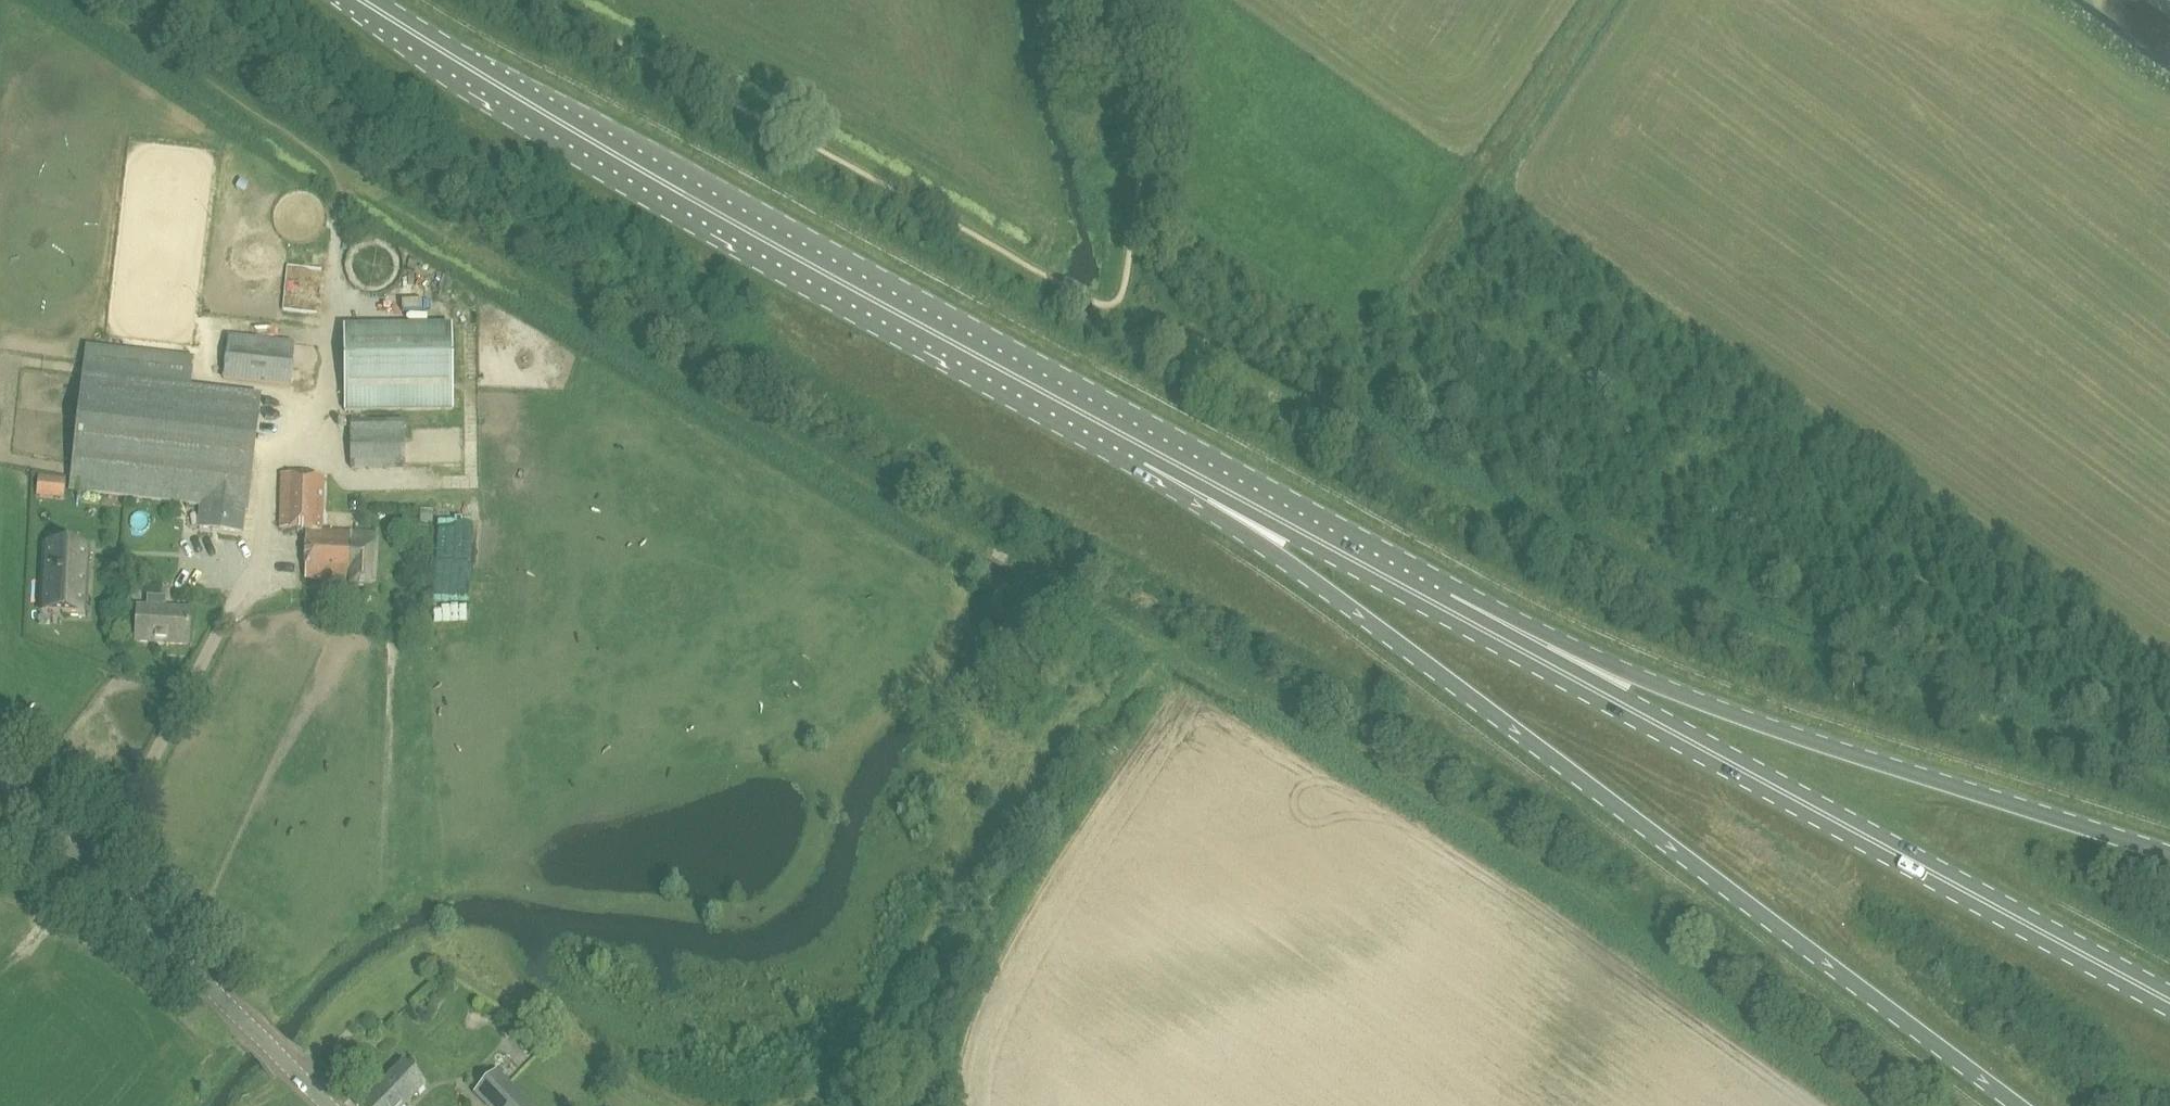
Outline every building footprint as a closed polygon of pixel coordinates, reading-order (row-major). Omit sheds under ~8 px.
[(452,326),(343,328),(345,411),(453,409),(452,326)] [(290,386),(295,342),(227,334),(222,378),(290,386)] [(86,345),(69,489),(202,504),(199,527),(240,531),(243,508),(246,509),(259,396),(188,388),(192,357),(86,345)] [(351,469),(405,469),(404,419),(386,419),(386,424),(350,424),(351,469)] [(305,577),(350,580),(352,531),(322,530),(324,474),(283,473),(281,528),(307,529),(305,577)] [(350,580),(350,584),(373,585),(375,532),(352,531),(350,580)] [(84,613),(87,547),(81,547),(65,546),(65,550),(44,549),(42,602),(62,603),(62,612),(84,613)] [(187,643),(189,609),(137,606),(135,640),(187,643)] [(530,1033),(519,1044),(529,1053),(540,1042),(530,1033)] [(425,1084),(402,1061),(372,1092),(367,1087),(353,1101),(358,1105),(403,1105),(425,1084)] [(496,1070),(475,1090),(491,1105),(533,1105),(496,1070)]
